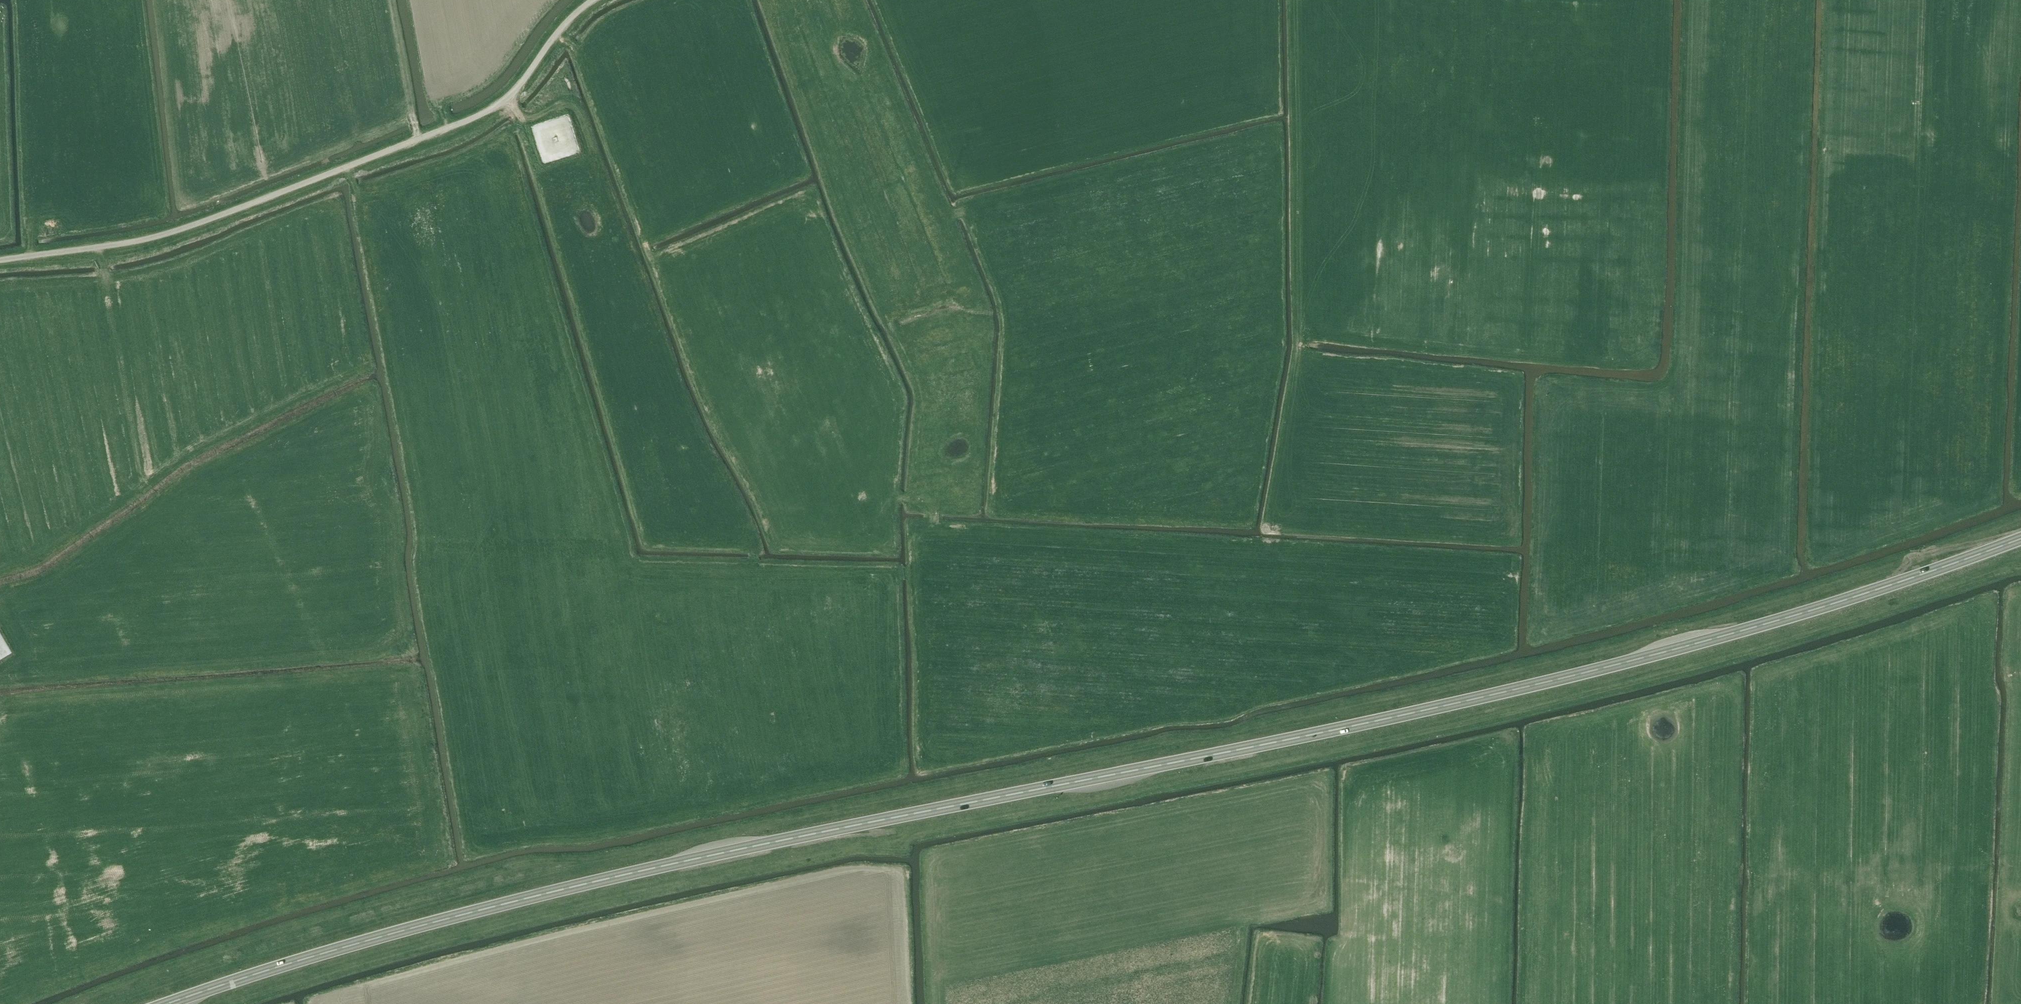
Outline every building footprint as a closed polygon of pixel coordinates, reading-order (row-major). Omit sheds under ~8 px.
[(571,114),(533,125),(541,152),(541,133),(549,133),(552,132),(552,142),(557,142),(559,148),(542,153),(561,153),(560,149),(563,149),(563,140),(567,139),(567,138),(567,130),(561,131),(560,127),(570,127),(571,132),(575,131),(575,129),(571,114)] [(13,652),(10,646),(7,647),(6,645),(0,648),(1,649),(0,649),(0,659),(13,652)]
